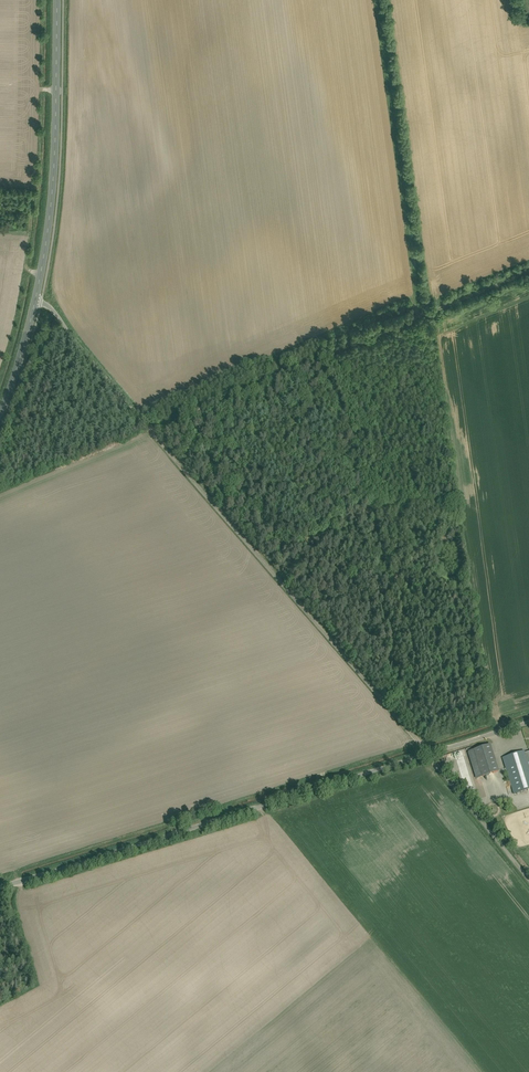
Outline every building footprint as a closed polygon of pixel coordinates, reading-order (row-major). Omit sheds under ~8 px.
[(500,773),(492,745),(475,750),(483,778),(500,773)] [(502,758),(514,796),(528,791),(528,752),(525,754),(525,751),(502,758)]
